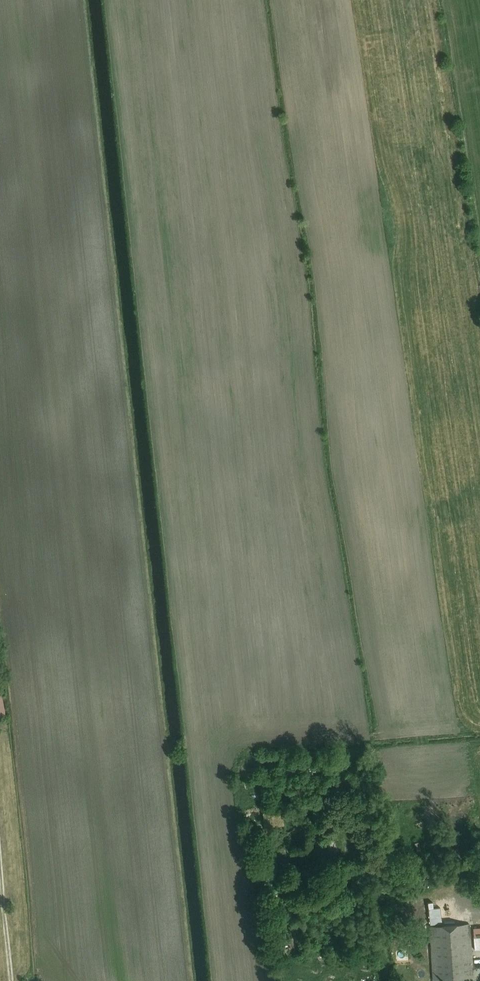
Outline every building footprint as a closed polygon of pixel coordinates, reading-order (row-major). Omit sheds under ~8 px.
[(430,926),(433,980),(475,980),(472,924),(430,926)]
